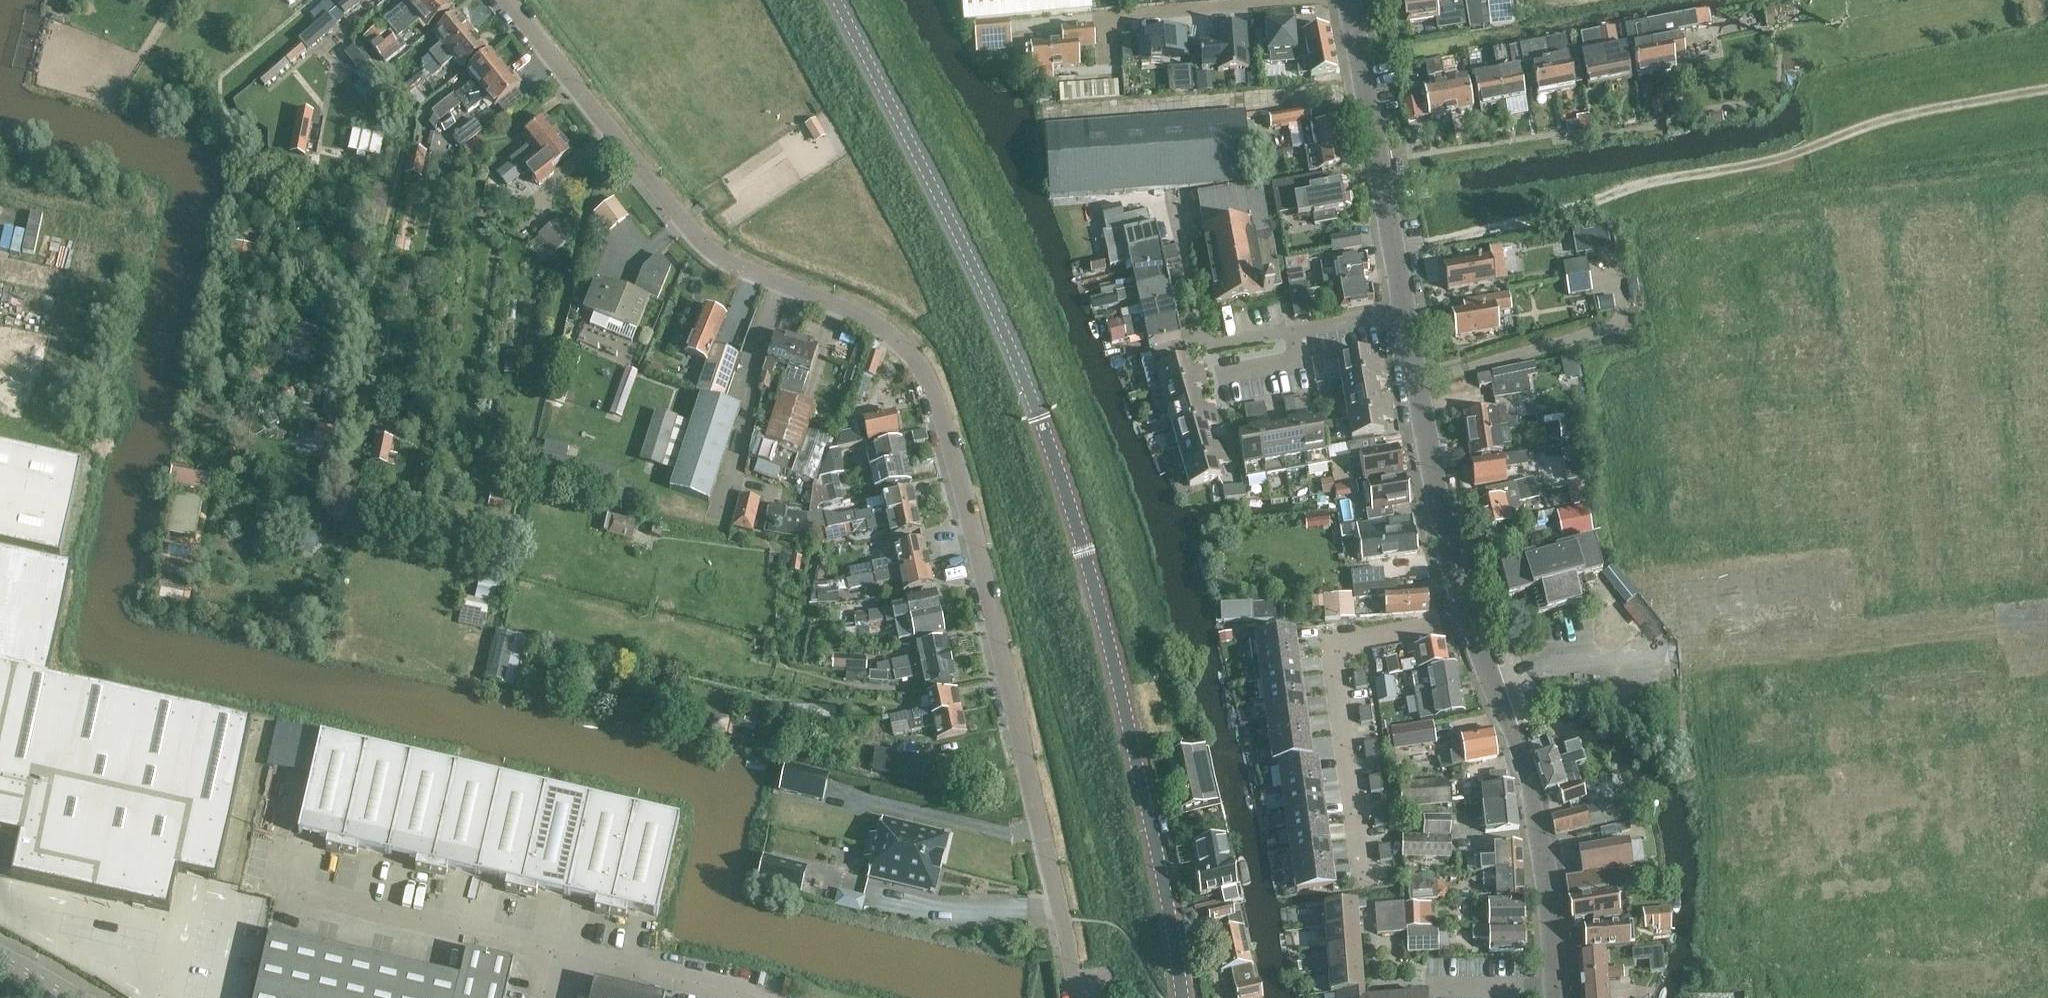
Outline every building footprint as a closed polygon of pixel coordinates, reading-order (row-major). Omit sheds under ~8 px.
[(339,7),(345,14),(361,2),(359,0),(347,0),(339,7)] [(392,30),(428,0),(405,0),(407,2),(384,21),(392,30)] [(392,30),(399,38),(421,20),(428,28),(453,8),(446,0),(428,0),(392,30)] [(964,23),(1091,11),(1090,0),(962,0),(964,23)] [(1435,1),(1434,0),(1402,0),(1406,24),(1437,19),(1439,31),(1451,30),(1450,28),(1463,26),(1459,3),(1453,4),(1453,0),(1451,0),(1448,0),(1448,5),(1441,6),(1440,0),(1435,1)] [(1492,24),(1514,21),(1511,0),(1492,0),(1488,1),(1492,24)] [(2026,14),(2027,23),(2047,20),(2046,11),(2026,14)] [(329,14),(299,40),(309,50),(338,25),(329,14)] [(430,54),(436,62),(472,31),(458,14),(433,34),(442,44),(430,54)] [(1658,19),(1647,22),(1656,73),(1674,70),(1672,59),(1684,56),(1684,53),(1682,53),(1681,48),(1701,44),(1695,14),(1680,16),(1658,19)] [(1635,23),(1624,25),(1624,26),(1627,39),(1628,44),(1633,43),(1633,46),(1632,46),(1638,76),(1656,73),(1647,22),(1635,24),(1635,23)] [(1294,24),(1265,26),(1267,54),(1296,52),(1296,51),(1306,50),(1311,76),(1336,71),(1328,29),(1302,33),(1303,38),(1295,39),(1294,24)] [(380,25),(364,38),(371,46),(387,33),(380,25)] [(1216,42),(1200,44),(1202,68),(1218,67),(1218,71),(1249,69),(1245,26),(1215,28),(1216,42)] [(1095,47),(1093,27),(1061,30),(1062,42),(1030,45),(1034,81),(1054,79),(1053,69),(1079,66),(1078,49),(1095,47)] [(1615,28),(1599,31),(1609,83),(1631,78),(1625,47),(1618,48),(1615,28)] [(472,31),(436,62),(442,69),(455,59),(463,69),(487,49),(472,31)] [(1186,31),(1139,34),(1140,51),(1144,51),(1145,57),(1171,55),(1171,58),(1181,57),(1181,58),(1188,57),(1186,31)] [(1609,83),(1599,31),(1580,35),(1583,48),(1586,48),(1588,54),(1581,55),(1587,87),(1609,83)] [(388,33),(372,47),(380,57),(397,43),(388,33)] [(1556,39),(1546,40),(1556,92),(1575,89),(1574,86),(1583,84),(1575,47),(1568,48),(1566,37),(1563,37),(1556,39)] [(1520,45),(1523,64),(1532,62),(1532,61),(1541,59),(1541,64),(1532,66),(1532,67),(1525,68),(1528,88),(1536,86),(1537,96),(1556,92),(1546,40),(1520,45)] [(300,43),(284,56),(291,64),(306,51),(300,43)] [(1512,66),(1523,64),(1520,45),(1509,48),(1512,66)] [(367,62),(354,47),(346,53),(359,69),(367,62)] [(462,105),(506,70),(492,52),(467,71),(474,81),(456,96),(457,98),(435,115),(440,122),(462,105)] [(1466,56),(1470,71),(1479,69),(1476,53),(1466,56)] [(1468,66),(1466,56),(1441,61),(1443,71),(1468,66)] [(283,57),(259,79),(265,87),(290,65),(283,57)] [(1450,113),(1443,75),(1442,75),(1440,61),(1425,64),(1428,78),(1434,77),(1436,85),(1423,87),(1429,117),(1432,116),(1435,118),(1441,117),(1443,114),(1450,113)] [(380,81),(367,65),(356,75),(369,90),(380,81)] [(1191,66),(1172,67),(1173,92),(1193,90),(1191,66)] [(1519,69),(1497,73),(1503,103),(1505,103),(1508,104),(1515,103),(1517,100),(1525,99),(1519,69)] [(520,88),(506,70),(462,105),(469,112),(487,97),(495,108),(520,88)] [(1503,103),(1497,73),(1475,77),(1480,107),(1488,106),(1491,108),(1498,106),(1500,104),(1503,103)] [(421,74),(405,87),(410,93),(426,80),(421,74)] [(1445,74),(1443,75),(1450,113),(1457,112),(1461,114),(1466,113),(1469,109),(1472,109),(1467,79),(1447,83),(1445,74)] [(1058,85),(1059,99),(1120,94),(1118,80),(1058,85)] [(1654,117),(1664,115),(1661,98),(1651,100),(1654,117)] [(1404,102),(1407,121),(1422,118),(1418,99),(1404,102)] [(292,151),(305,154),(314,114),(300,111),(292,151)] [(1300,123),(1305,151),(1344,143),(1340,122),(1311,127),(1308,111),(1269,118),(1271,128),(1300,123)] [(1709,124),(1723,122),(1722,112),(1708,114),(1709,124)] [(1045,128),(1050,198),(1250,183),(1245,113),(1045,128)] [(496,177),(500,182),(559,135),(545,118),(522,137),(530,147),(517,158),(512,162),(497,174),(498,175),(496,177)] [(462,146),(471,139),(482,131),(475,120),(453,137),(460,148),(462,146)] [(1568,135),(1579,133),(1577,121),(1566,123),(1568,135)] [(350,151),(365,153),(368,135),(353,132),(350,151)] [(559,135),(500,182),(504,187),(507,186),(507,187),(522,175),(524,176),(528,173),(539,186),(554,174),(550,170),(572,152),(559,135)] [(471,139),(462,146),(464,151),(484,148),(482,137),(471,139)] [(1344,143),(1305,151),(1309,172),(1348,165),(1344,143)] [(428,151),(410,148),(405,173),(422,176),(428,151)] [(1251,157),(1255,182),(1268,180),(1264,155),(1251,157)] [(1277,215),(1296,212),(1297,217),(1313,214),(1315,225),(1335,221),(1333,212),(1350,210),(1349,205),(1352,202),(1351,197),(1347,195),(1345,183),(1319,187),(1317,177),(1328,175),(1328,174),(1271,184),(1277,215)] [(1203,228),(1217,302),(1273,292),(1272,287),(1280,286),(1261,185),(1245,188),(1244,185),(1197,194),(1203,228)] [(1144,193),(1118,197),(1122,218),(1148,213),(1144,193)] [(627,217),(614,199),(595,214),(608,231),(627,217)] [(560,222),(542,236),(554,252),(573,238),(560,222)] [(1106,247),(1108,257),(1160,245),(1159,240),(1155,227),(1124,234),(1126,243),(1106,247)] [(1330,239),(1333,253),(1360,248),(1358,234),(1330,239)] [(1130,263),(1132,271),(1164,264),(1161,250),(1160,245),(1108,257),(1110,267),(1130,263)] [(1443,265),(1448,290),(1507,280),(1501,247),(1489,249),(1490,257),(1443,265)] [(1283,252),(1285,260),(1301,257),(1300,249),(1283,252)] [(585,309),(594,313),(590,324),(606,331),(610,319),(636,330),(650,298),(657,301),(670,268),(658,256),(643,269),(633,295),(597,280),(585,309)] [(1289,286),(1305,283),(1303,272),(1310,270),(1308,256),(1301,257),(1285,260),(1289,286)] [(1333,262),(1337,286),(1367,281),(1365,274),(1368,273),(1366,256),(1333,262)] [(1106,269),(1104,260),(1088,263),(1090,272),(1106,269)] [(1563,264),(1566,280),(1589,276),(1587,260),(1563,264)] [(1106,297),(1116,294),(1168,282),(1164,264),(1132,271),(1134,280),(1103,287),(1106,297)] [(1589,276),(1566,280),(1568,296),(1592,291),(1589,276)] [(1367,281),(1337,286),(1341,310),(1374,304),(1371,287),(1368,288),(1367,281)] [(1138,300),(1140,308),(1173,301),(1170,288),(1168,282),(1116,294),(1119,304),(1138,300)] [(1305,283),(1289,286),(1295,317),(1310,315),(1305,283)] [(1451,312),(1456,338),(1499,330),(1496,313),(1512,310),(1509,294),(1463,302),(1464,310),(1451,312)] [(1122,321),(1125,331),(1177,320),(1175,313),(1173,301),(1140,308),(1122,312),(1124,321),(1122,321)] [(725,401),(740,356),(713,345),(725,316),(717,312),(716,309),(710,307),(707,309),(704,307),(685,353),(707,361),(696,393),(701,394),(725,401)] [(1233,320),(1232,312),(1221,313),(1225,331),(1234,329),(1233,321),(1233,320)] [(1177,320),(1125,331),(1127,340),(1146,336),(1148,345),(1180,338),(1178,325),(1177,320)] [(1108,324),(1110,334),(1121,332),(1118,321),(1108,324)] [(279,354),(297,358),(305,326),(288,322),(279,354)] [(1121,332),(1110,334),(1112,344),(1123,341),(1121,332)] [(776,363),(789,367),(798,340),(776,333),(768,359),(766,359),(762,373),(771,376),(776,363)] [(798,340),(789,367),(768,431),(760,458),(795,469),(794,473),(819,482),(831,448),(836,450),(840,438),(809,428),(817,403),(795,396),(801,380),(805,381),(808,373),(809,374),(818,346),(798,340)] [(505,374),(522,375),(523,353),(506,352),(505,374)] [(863,373),(874,377),(881,356),(870,352),(863,373)] [(549,400),(564,405),(581,358),(566,353),(549,400)] [(1338,359),(1341,379),(1385,372),(1384,362),(1370,364),(1368,353),(1338,359)] [(1149,393),(1162,390),(1205,377),(1202,368),(1189,371),(1186,361),(1182,362),(1180,355),(1140,362),(1149,393)] [(1579,375),(1574,355),(1560,359),(1565,379),(1579,375)] [(617,408),(627,411),(629,396),(638,373),(627,368),(618,392),(622,394),(617,408)] [(1341,379),(1345,399),(1375,394),(1374,384),(1387,381),(1385,372),(1341,379)] [(1162,390),(1167,409),(1197,400),(1194,391),(1208,387),(1205,377),(1162,390)] [(1492,385),(1494,398),(1529,393),(1528,380),(1492,385)] [(1452,387),(1453,404),(1475,403),(1474,396),(1471,396),(1470,386),(1452,387)] [(301,401),(314,404),(317,394),(304,391),(301,401)] [(725,401),(701,394),(670,489),(709,502),(740,406),(725,401)] [(1287,410),(1309,408),(1308,394),(1286,396),(1287,410)] [(1345,399),(1348,419),(1392,411),(1390,401),(1377,404),(1375,394),(1345,399)] [(1167,409),(1173,428),(1216,416),(1213,406),(1200,410),(1197,400),(1167,409)] [(1467,436),(1508,430),(1519,428),(1518,419),(1506,421),(1504,408),(1464,414),(1467,436)] [(1306,411),(1296,412),(1306,468),(1330,464),(1328,451),(1324,452),(1319,422),(1308,424),(1306,411)] [(1392,411),(1348,419),(1352,439),(1382,434),(1380,423),(1394,421),(1392,411)] [(640,460),(673,470),(688,422),(655,412),(640,460)] [(1289,428),(1279,429),(1286,472),(1306,468),(1296,412),(1286,414),(1289,428)] [(898,436),(893,413),(863,420),(865,431),(843,436),(839,449),(898,436)] [(1173,428),(1178,447),(1208,439),(1206,429),(1219,425),(1216,416),(1173,428)] [(1266,418),(1257,419),(1266,475),(1286,472),(1279,429),(1269,431),(1266,418)] [(1266,475),(1257,419),(1247,421),(1249,434),(1238,436),(1246,479),(1266,475)] [(1577,437),(1575,421),(1559,423),(1561,439),(1577,437)] [(317,425),(314,441),(332,445),(336,429),(317,425)] [(1508,430),(1467,436),(1470,458),(1502,453),(1501,446),(1510,445),(1508,430)] [(376,435),(373,452),(371,462),(396,467),(398,455),(390,453),(394,439),(376,435)] [(1178,447),(1184,467),(1227,454),(1224,445),(1211,449),(1208,439),(1178,447)] [(868,447),(873,468),(877,467),(905,461),(901,440),(868,447)] [(1360,454),(1364,480),(1403,473),(1398,447),(1376,450),(1374,440),(1349,444),(1351,455),(1360,454)] [(539,478),(613,493),(618,468),(567,457),(569,447),(546,443),(539,478)] [(60,557),(81,464),(72,462),(0,446),(0,544),(60,557)] [(1227,454),(1184,467),(1190,487),(1220,478),(1217,468),(1230,464),(1227,454)] [(1471,462),(1472,473),(1470,476),(1471,481),(1474,484),(1474,486),(1505,482),(1503,468),(1527,465),(1526,454),(1471,462)] [(877,467),(873,468),(877,489),(882,488),(910,482),(905,461),(877,467)] [(211,475),(172,468),(169,486),(208,493),(211,475)] [(842,500),(837,475),(822,478),(825,491),(828,503),(842,500)] [(1372,510),(1366,511),(1368,522),(1393,518),(1392,507),(1410,504),(1405,477),(1367,484),(1372,510)] [(1477,504),(1484,531),(1512,524),(1509,514),(1521,512),(1518,502),(1538,498),(1533,479),(1485,491),(1488,502),(1477,504)] [(1358,484),(1338,486),(1339,494),(1359,492),(1358,484)] [(1223,488),(1225,499),(1245,498),(1243,486),(1223,488)] [(828,503),(825,491),(814,489),(810,512),(817,513),(818,505),(828,503)] [(810,512),(802,511),(800,521),(810,524),(811,523),(827,530),(828,530),(916,510),(912,490),(882,497),(885,510),(881,511),(880,509),(868,512),(864,512),(842,518),(817,513),(810,512)] [(203,498),(175,493),(168,532),(196,537),(203,498)] [(763,497),(741,493),(735,525),(756,530),(763,497)] [(489,506),(505,509),(508,498),(492,495),(489,506)] [(800,521),(802,511),(767,505),(763,531),(808,538),(810,524),(800,521)] [(1593,531),(1588,506),(1557,512),(1562,537),(1593,531)] [(921,529),(916,510),(828,530),(830,540),(889,527),(891,536),(921,529)] [(599,531),(607,533),(632,540),(636,522),(612,516),(603,515),(599,531)] [(1418,554),(1412,518),(1356,526),(1356,525),(1340,528),(1342,540),(1358,538),(1362,562),(1418,554)] [(321,533),(306,529),(301,554),(312,556),(314,548),(317,549),(321,533)] [(840,545),(826,548),(828,558),(842,555),(888,544),(887,534),(840,545)] [(1555,549),(1555,552),(1534,558),(1533,555),(1499,564),(1508,598),(1525,593),(1527,599),(1533,598),(1537,615),(1590,601),(1585,584),(1591,582),(1590,576),(1602,573),(1593,539),(1555,549)] [(859,573),(860,577),(898,569),(928,563),(924,541),(893,547),(896,558),(870,564),(859,573)] [(193,549),(170,544),(168,554),(191,559),(193,549)] [(35,675),(49,678),(73,569),(68,568),(0,553),(0,668),(35,675)] [(190,563),(174,560),(170,581),(185,585),(190,563)] [(898,569),(860,577),(848,580),(850,590),(900,579),(903,591),(933,584),(928,563),(898,569)] [(1352,573),(1353,586),(1384,583),(1383,569),(1352,573)] [(498,582),(480,578),(478,587),(496,591),(498,582)] [(1356,599),(1386,596),(1388,615),(1428,612),(1427,590),(1397,592),(1396,582),(1355,586),(1356,599)] [(496,592),(479,588),(476,598),(494,602),(496,592)] [(818,591),(821,605),(840,602),(838,588),(818,591)] [(881,622),(881,624),(911,618),(939,612),(935,592),(906,598),(908,606),(891,611),(879,614),(869,614),(869,612),(856,613),(856,615),(842,615),(842,624),(856,623),(869,622),(881,622)] [(464,596),(461,609),(488,615),(491,602),(464,596)] [(1325,599),(1327,618),(1356,616),(1355,598),(1325,599)] [(1216,604),(1216,622),(1284,622),(1284,603),(1216,604)] [(911,618),(881,624),(881,625),(883,631),(894,629),(894,631),(912,627),(915,639),(944,633),(939,612),(911,618)] [(862,625),(862,637),(879,636),(878,624),(862,625)] [(485,677),(501,681),(512,636),(497,632),(485,677)] [(527,636),(517,634),(507,682),(516,684),(527,636)] [(1257,640),(1250,641),(1253,662),(1295,656),(1293,635),(1257,640)] [(878,665),(879,672),(892,673),(950,660),(946,640),(917,646),(920,656),(878,665)] [(1448,663),(1443,641),(1407,647),(1408,655),(1416,654),(1417,660),(1401,663),(1402,672),(1419,669),(1419,668),(1448,663)] [(832,670),(847,671),(866,672),(867,658),(833,655),(832,670)] [(1295,656),(1253,662),(1255,682),(1263,681),(1298,676),(1295,656)] [(1396,657),(1386,659),(1388,675),(1399,673),(1396,657)] [(892,673),(879,672),(870,672),(871,681),(905,678),(906,684),(910,685),(925,682),(926,687),(954,681),(950,660),(892,673)] [(1427,673),(1417,674),(1421,696),(1431,694),(1461,689),(1456,665),(1427,671),(1427,673)] [(1,834),(12,836),(20,838),(17,852),(16,856),(12,877),(130,903),(169,911),(178,873),(197,877),(217,881),(217,880),(252,723),(49,678),(35,675),(0,668),(0,833),(1,834)] [(866,672),(847,671),(847,681),(866,682),(866,672)] [(1365,673),(1354,674),(1355,682),(1366,680),(1365,673)] [(1298,676),(1263,681),(1266,701),(1301,696),(1298,676)] [(1374,678),(1378,700),(1398,698),(1394,676),(1374,678)] [(1366,680),(1355,682),(1356,689),(1368,688),(1366,680)] [(1431,694),(1421,696),(1425,720),(1465,713),(1461,689),(1431,694)] [(885,717),(885,720),(891,720),(893,726),(961,711),(957,690),(928,697),(928,699),(922,700),(924,710),(912,713),(902,715),(890,717),(885,717)] [(1301,696),(1266,701),(1268,721),(1304,716),(1301,699),(1301,696)] [(791,717),(836,719),(837,706),(792,704),(791,717)] [(1370,707),(1358,709),(1360,716),(1371,715),(1370,707)] [(891,720),(885,720),(874,721),(875,729),(876,728),(877,736),(887,737),(894,736),(911,732),(927,729),(934,727),(937,740),(966,733),(961,711),(893,726),(891,720)] [(1371,715),(1360,716),(1361,724),(1373,722),(1371,715)] [(1304,716),(1268,721),(1271,742),(1307,737),(1304,716)] [(757,721),(745,718),(743,728),(755,731),(757,721)] [(321,736),(322,733),(283,724),(278,723),(268,766),(312,776),(321,736)] [(1431,724),(1392,729),(1395,749),(1434,744),(1431,724)] [(1452,747),(1449,747),(1452,766),(1465,763),(1497,758),(1495,746),(1492,730),(1450,737),(1452,747)] [(330,849),(341,852),(366,747),(321,736),(312,776),(298,834),(301,834),(312,837),(324,840),(328,840),(326,848),(327,849),(330,849)] [(1307,737),(1271,742),(1274,763),(1310,758),(1307,737)] [(1375,742),(1363,743),(1365,751),(1376,749),(1375,742)] [(376,852),(388,854),(411,757),(366,747),(341,852),(354,855),(356,855),(357,855),(359,848),(361,848),(376,852)] [(1168,757),(1181,812),(1182,811),(1216,803),(1203,749),(1170,757),(1170,756),(1168,757)] [(1376,749),(1365,751),(1366,759),(1377,757),(1376,749)] [(876,750),(873,771),(921,780),(925,757),(876,750)] [(1582,751),(1577,753),(1557,760),(1554,751),(1533,758),(1545,793),(1557,788),(1563,805),(1585,798),(1574,765),(1586,761),(1582,751)] [(420,870),(431,873),(455,767),(411,757),(388,854),(399,857),(414,860),(417,861),(415,869),(417,869),(420,870)] [(1315,762),(1280,767),(1283,788),(1318,783),(1317,777),(1315,762)] [(779,791),(823,801),(829,776),(785,766),(779,791)] [(467,873),(477,875),(500,778),(455,767),(431,873),(444,876),(446,876),(447,876),(448,868),(451,869),(467,873)] [(1504,772),(1490,774),(1491,786),(1506,784),(1504,772)] [(1379,776),(1368,778),(1369,785),(1381,784),(1380,776),(1379,776)] [(509,891),(521,893),(545,788),(500,778),(477,875),(490,878),(504,881),(507,882),(505,890),(507,890),(509,891)] [(1400,784),(1400,791),(1449,787),(1448,780),(1400,784)] [(1318,783),(1283,788),(1286,809),(1321,804),(1318,783)] [(1381,784),(1369,785),(1370,793),(1382,791),(1382,789),(1381,784)] [(1482,806),(1483,810),(1516,806),(1513,784),(1480,787),(1481,798),(1469,799),(1470,807),(1482,806)] [(1449,787),(1400,791),(1402,807),(1450,802),(1449,787)] [(557,893),(567,896),(590,799),(545,788),(521,893),(533,896),(535,897),(536,897),(538,889),(542,890),(557,893)] [(599,912),(610,914),(635,809),(590,799),(567,896),(578,899),(594,902),(596,903),(595,911),(596,911),(599,912)] [(1639,799),(1619,803),(1619,802),(1585,809),(1585,808),(1551,816),(1555,835),(1589,827),(1623,820),(1623,819),(1646,814),(1639,799)] [(1321,804),(1286,809),(1288,829),(1324,824),(1321,804)] [(1516,806),(1483,810),(1485,833),(1519,829),(1516,806)] [(635,809),(610,914),(616,916),(623,917),(625,918),(626,918),(628,910),(631,911),(649,915),(657,917),(679,819),(635,809)] [(1385,811),(1373,812),(1374,820),(1386,818),(1385,811)] [(1423,817),(1423,835),(1450,835),(1450,817),(1423,817)] [(1386,818),(1374,820),(1375,828),(1387,826),(1386,818)] [(870,835),(867,847),(942,865),(949,835),(946,834),(946,835),(882,820),(878,837),(870,835)] [(1324,824),(1288,829),(1291,849),(1327,844),(1325,829),(1324,824)] [(1403,858),(1450,858),(1450,838),(1403,837),(1403,858)] [(1193,847),(1199,873),(1195,873),(1201,900),(1221,895),(1223,906),(1231,904),(1238,903),(1235,888),(1236,888),(1231,865),(1230,866),(1224,840),(1193,847)] [(1626,889),(1623,870),(1633,868),(1628,841),(1578,850),(1583,875),(1565,878),(1568,899),(1626,889)] [(1327,844),(1291,849),(1294,869),(1330,864),(1327,844)] [(1495,863),(1475,864),(1475,873),(1522,871),(1521,844),(1494,845),(1495,863)] [(1390,845),(1378,847),(1379,855),(1391,853),(1390,845)] [(942,865),(867,847),(865,859),(872,860),(868,878),(932,893),(932,894),(935,894),(942,865)] [(330,849),(327,849),(327,851),(355,858),(356,855),(354,855),(341,852),(330,849)] [(1391,853),(1379,855),(1380,862),(1392,861),(1391,853)] [(129,907),(130,903),(100,896),(12,877),(16,856),(11,855),(6,880),(129,907)] [(757,882),(801,892),(807,867),(763,857),(757,882)] [(1330,864),(1294,869),(1297,890),(1333,885),(1331,876),(1330,864)] [(420,870),(417,869),(417,872),(445,879),(446,876),(444,876),(431,873),(420,870)] [(1522,871),(1475,873),(1476,876),(1495,875),(1495,878),(1483,878),(1484,887),(1496,887),(1496,899),(1523,897),(1522,871)] [(1408,878),(1410,902),(1438,899),(1436,875),(1408,878)] [(836,904),(864,910),(867,893),(840,887),(836,904)] [(509,891),(507,890),(506,893),(535,900),(535,897),(533,896),(521,893),(509,891)] [(1617,891),(1569,899),(1572,920),(1592,917),(1593,921),(1621,916),(1617,891)] [(1324,905),(1325,927),(1358,925),(1356,903),(1324,905)] [(1406,928),(1404,904),(1404,903),(1375,906),(1377,935),(1406,933),(1406,928)] [(1418,903),(1404,904),(1406,928),(1420,927),(1418,903)] [(1488,904),(1489,919),(1489,927),(1524,927),(1523,903),(1488,904)] [(1649,921),(1661,919),(1659,903),(1647,905),(1649,921)] [(1215,947),(1217,954),(1247,947),(1240,913),(1234,915),(1231,904),(1223,906),(1208,910),(1210,922),(1227,918),(1229,927),(1214,930),(1215,935),(1213,935),(1213,938),(1212,940),(1213,945),(1215,947)] [(599,912),(596,911),(596,914),(624,920),(625,918),(623,917),(616,916),(610,914),(599,912)] [(1632,923),(1584,927),(1586,949),(1634,946),(1632,923)] [(1325,927),(1327,949),(1359,947),(1358,925),(1325,927)] [(1483,928),(1472,928),(1473,940),(1489,940),(1489,952),(1524,951),(1524,927),(1489,928),(1483,928)] [(1407,929),(1407,952),(1438,952),(1438,929),(1407,929)] [(269,933),(257,988),(284,995),(297,940),(289,938),(275,935),(269,933)] [(284,995),(298,997),(312,997),(324,946),(320,945),(303,941),(297,940),(284,995)] [(312,997),(341,997),(351,953),(342,950),(329,947),(324,946),(312,997)] [(1231,970),(1235,987),(1255,982),(1251,965),(1247,947),(1217,954),(1218,960),(1217,963),(1218,968),(1220,969),(1221,972),(1231,970)] [(1309,973),(1329,972),(1361,969),(1359,947),(1327,949),(1328,962),(1308,964),(1309,973)] [(467,951),(460,978),(507,989),(508,984),(511,971),(514,962),(467,951)] [(341,997),(370,997),(379,959),(374,958),(358,954),(351,953),(341,997)] [(1578,955),(1580,984),(1608,981),(1608,979),(1625,977),(1624,968),(1607,969),(1606,953),(1578,955)] [(370,997),(398,997),(406,965),(397,963),(383,960),(379,959),(370,997)] [(398,997),(427,997),(433,972),(427,970),(413,967),(406,965),(398,997)] [(1330,994),(1336,993),(1363,991),(1361,969),(1329,972),(1330,994)] [(427,997),(456,997),(460,978),(453,976),(437,973),(433,972),(427,997)] [(456,997),(505,997),(506,994),(507,989),(460,978),(456,997)] [(665,997),(595,981),(593,987),(591,997),(665,997)] [(1255,982),(1235,987),(1237,997),(1262,997),(1259,981),(1255,982)] [(1580,984),(1582,997),(1609,997),(1608,981),(1580,984)] [(254,997),(283,997),(284,995),(257,988),(254,997)]
